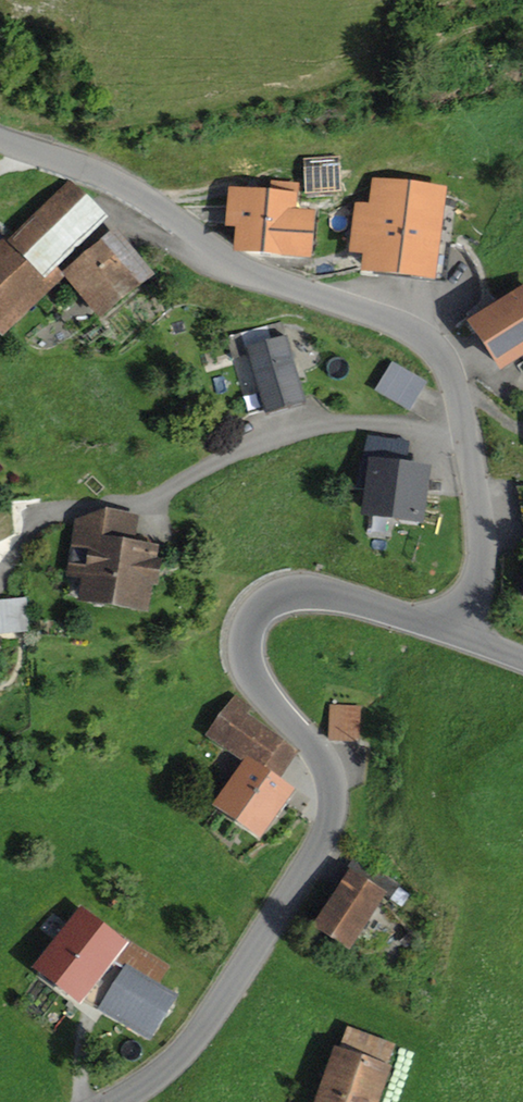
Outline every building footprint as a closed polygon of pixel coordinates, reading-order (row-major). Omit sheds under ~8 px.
[(0,238),(0,333),(3,336),(64,277),(56,269),(109,219),(71,180),(8,239),(4,234),(0,238)] [(446,188),(374,180),(371,206),(356,204),(351,253),(364,255),(362,272),(436,281),(446,188)] [(298,192),(229,187),(226,227),(237,228),(235,254),(313,260),(317,211),(297,209),(298,192)] [(116,227),(61,273),(101,320),(156,274),(116,227)] [(468,323),(501,373),(522,358),(522,287),(468,323)] [(286,334),(246,346),(267,413),(307,400),(286,334)] [(409,412),(427,381),(393,361),(374,392),(409,412)] [(431,465),(368,456),(360,516),(423,524),(431,465)] [(106,509),(75,519),(66,579),(81,581),(78,604),(149,614),(153,586),(159,587),(163,559),(158,558),(160,545),(136,542),(141,514),(106,509)] [(0,600),(0,634),(30,631),(27,598),(0,600)] [(253,708),(236,696),(207,736),(245,763),(213,807),(261,841),(297,790),(281,779),(301,751),(249,714),(253,708)] [(361,706),(330,705),(329,740),(360,742),(361,706)] [(336,884),(339,886),(351,869),(388,895),(386,897),(390,900),(401,886),(356,856),(336,884)] [(339,886),(312,928),(351,952),(386,897),(388,895),(351,869),(339,886)] [(129,942),(80,907),(33,969),(80,1006),(85,1000),(118,958),(160,984),(171,967),(131,941),(129,942)] [(160,984),(118,958),(85,1000),(151,1042),(156,1035),(167,1041),(187,1007),(177,1001),(180,996),(160,984)] [(335,1048),(316,1101),(381,1101),(394,1067),(388,1065),(395,1045),(348,1028),(341,1050),(335,1048)]
